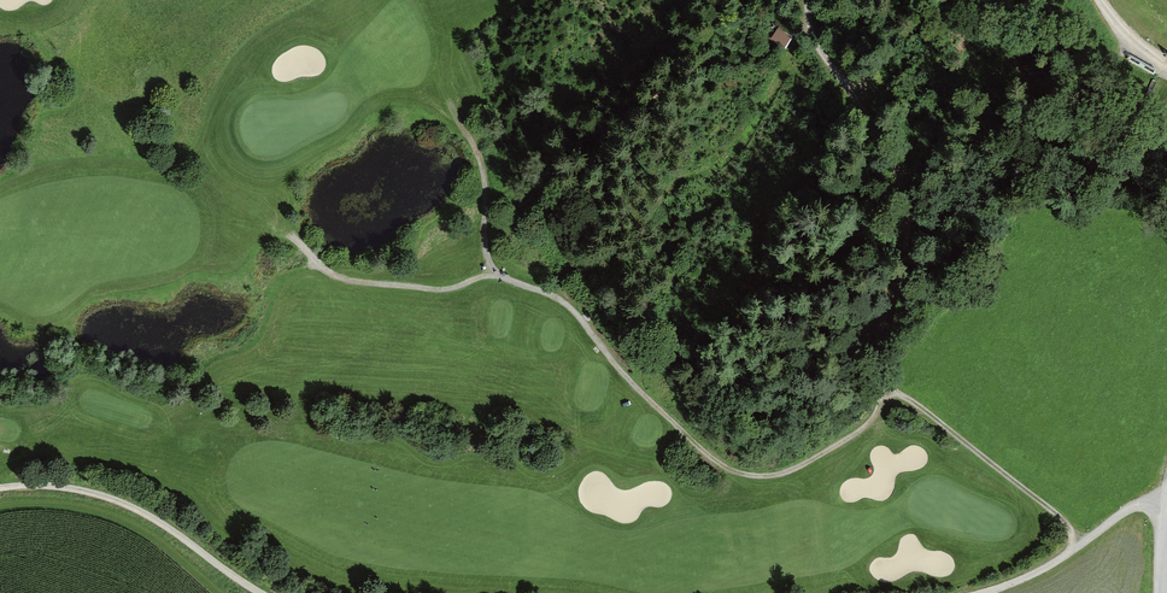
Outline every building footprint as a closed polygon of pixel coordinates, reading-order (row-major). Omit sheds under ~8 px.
[(794,32),(782,24),(772,39),(785,47),(794,32)]
